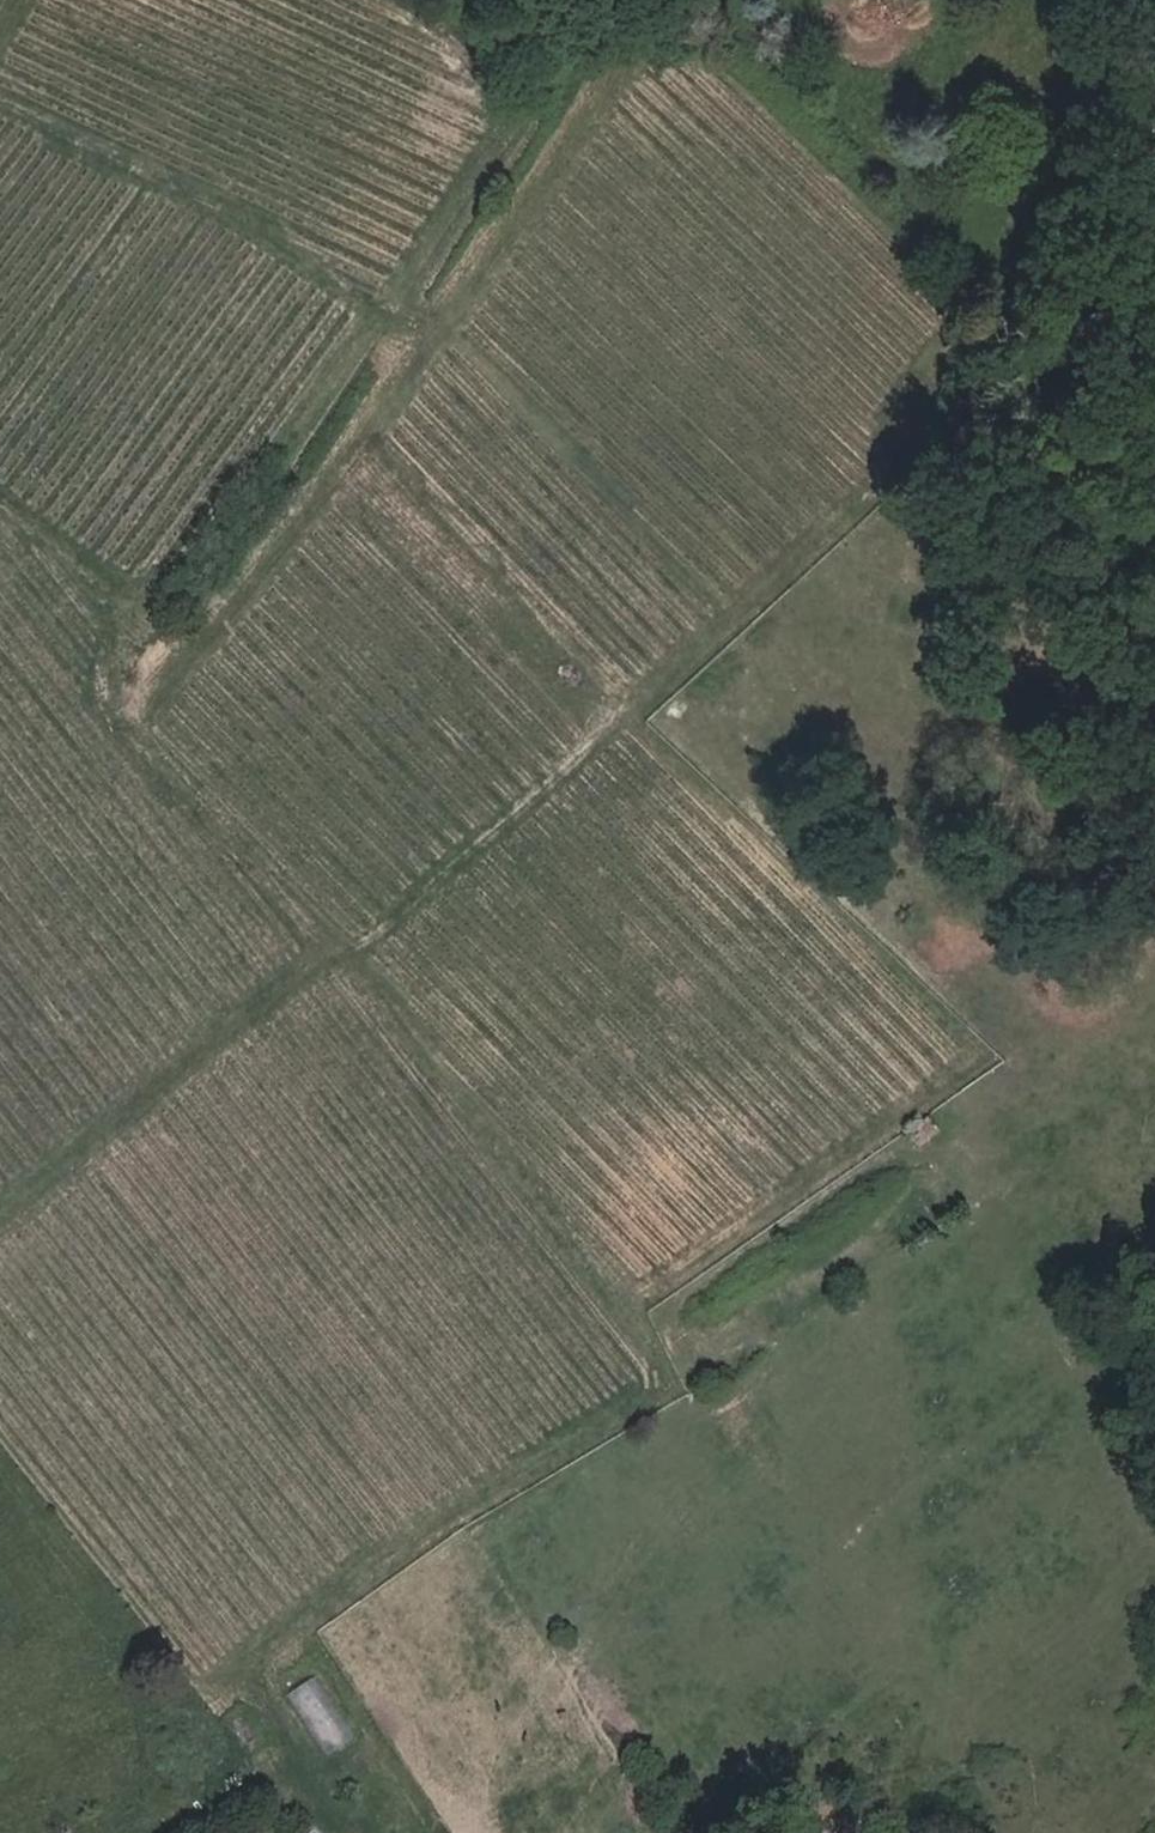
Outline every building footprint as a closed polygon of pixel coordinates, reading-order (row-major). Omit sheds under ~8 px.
[(909,1138),(921,1130),(913,1119),(900,1127),(909,1138)] [(315,1681),(288,1698),(322,1760),(353,1743),(315,1681)]
